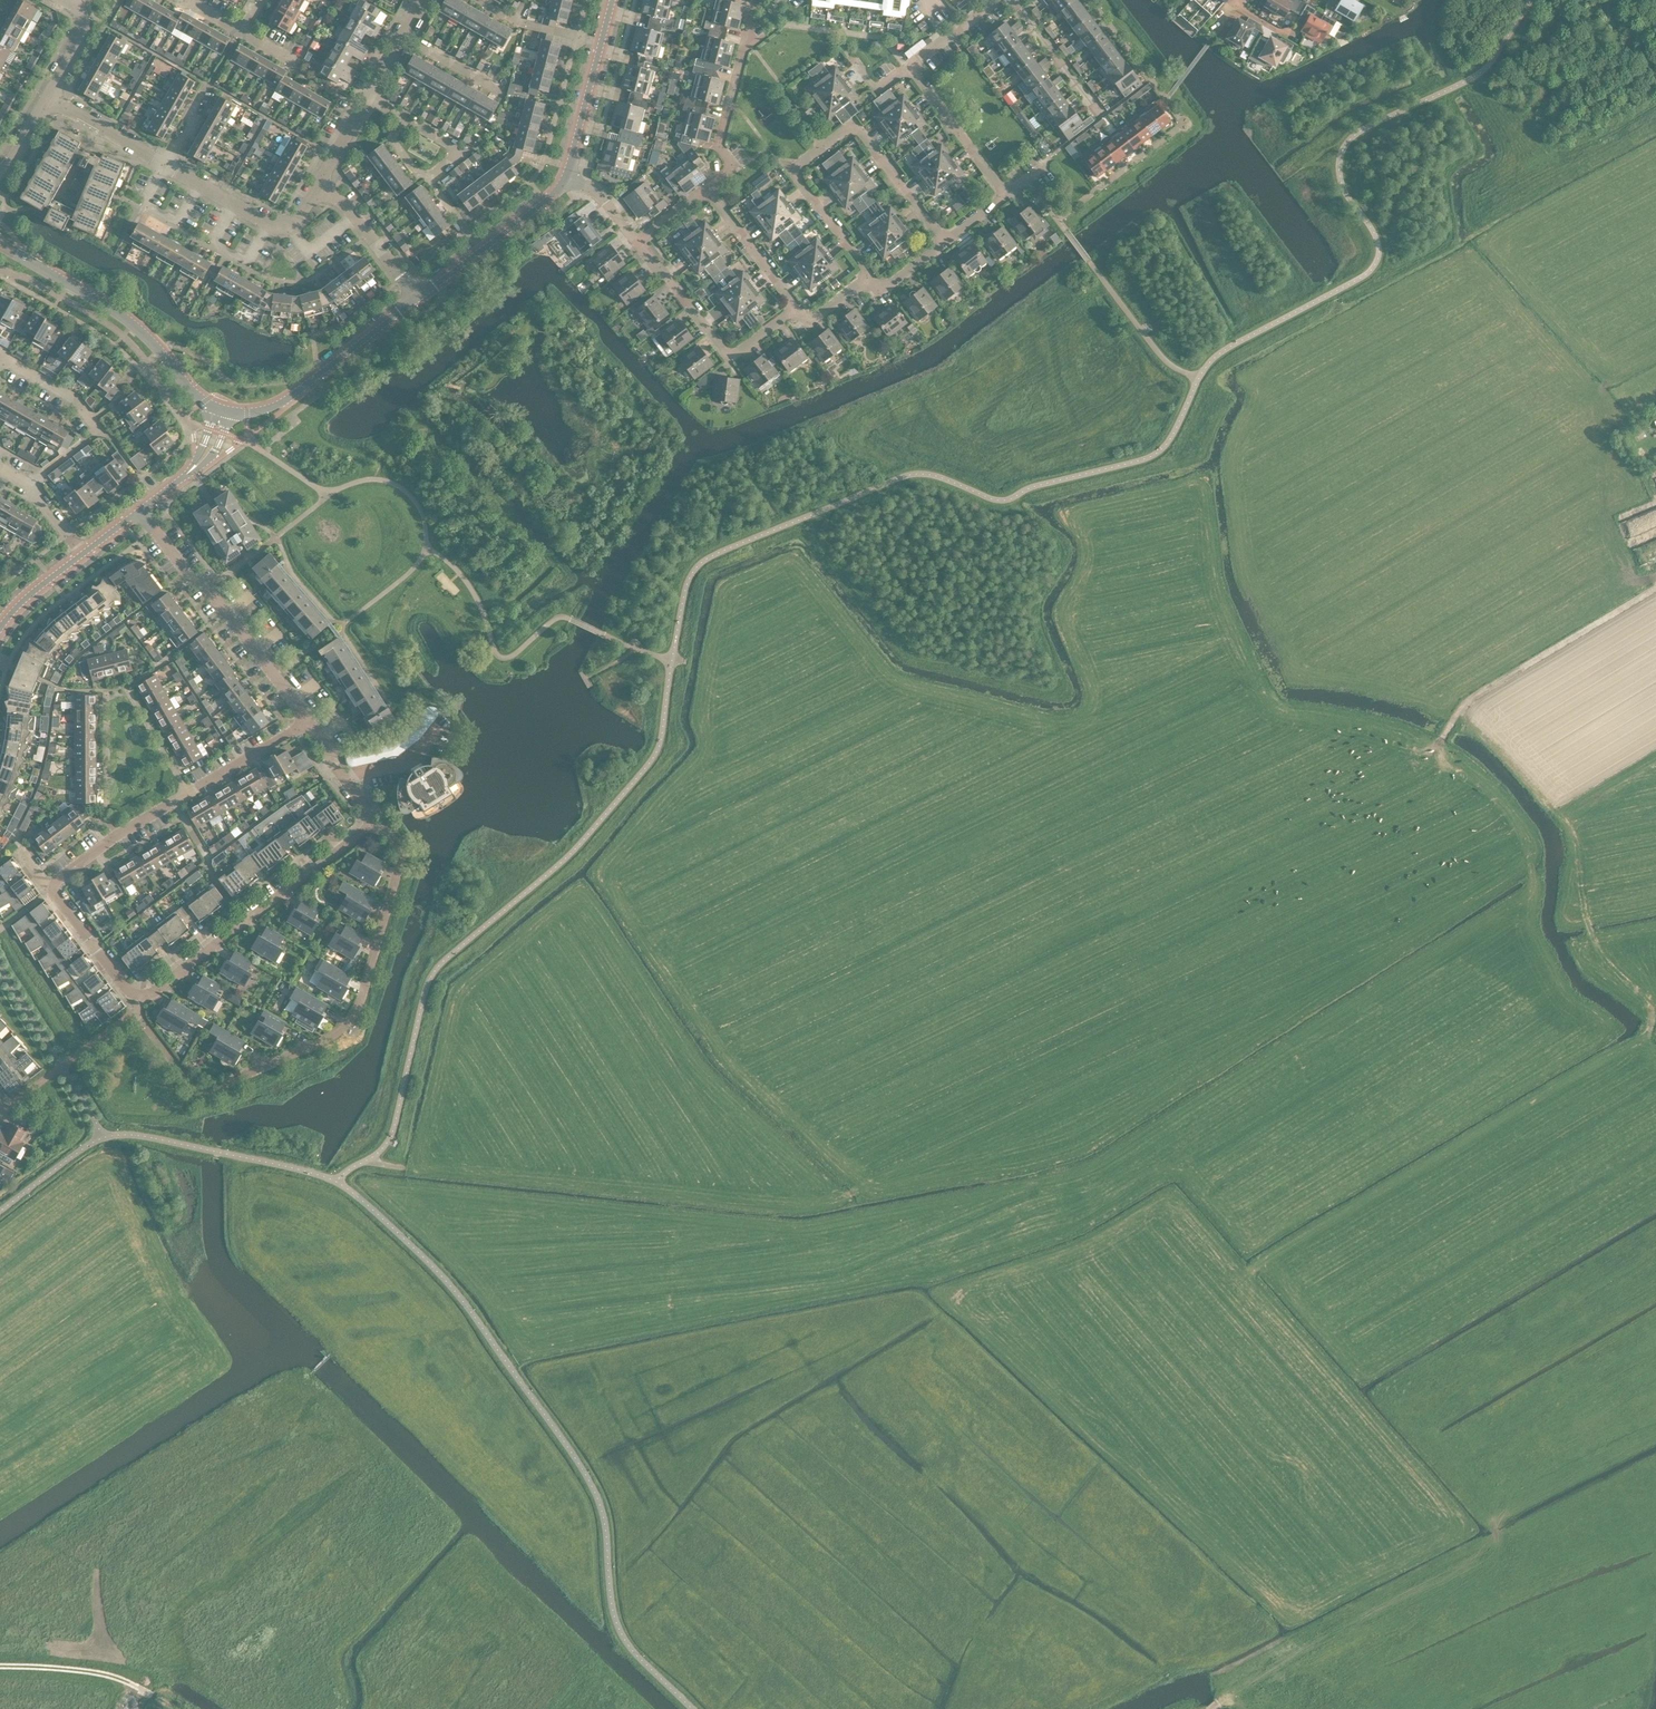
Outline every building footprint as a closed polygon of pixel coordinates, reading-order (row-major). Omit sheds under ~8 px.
[(32,21),(38,10),(21,0),(18,0),(17,2),(14,0),(11,5),(14,6),(12,10),(32,21)] [(134,11),(140,0),(127,0),(124,6),(134,11)] [(143,17),(152,1),(149,0),(140,0),(134,11),(143,17)] [(282,1),(298,10),(304,0),(282,0),(282,1)] [(356,6),(350,17),(378,33),(381,27),(371,22),(374,17),(376,18),(380,11),(360,0),(356,6)] [(458,0),(445,0),(438,11),(449,17),(459,1),(458,0)] [(516,10),(519,4),(511,0),(508,0),(506,4),(516,10)] [(572,0),(552,0),(550,7),(568,12),(572,0)] [(645,2),(670,8),(672,0),(645,0),(645,2)] [(714,11),(738,17),(741,6),(734,4),(735,0),(717,0),(714,11)] [(900,13),(901,0),(905,1),(905,0),(889,0),(888,6),(887,11),(900,13)] [(969,2),(968,0),(964,0),(956,6),(958,10),(969,2)] [(1059,11),(1073,0),(1054,0),(1052,2),(1049,4),(1056,13),(1059,11)] [(1059,11),(1066,20),(1082,7),(1077,0),(1073,0),(1059,11)] [(1196,32),(1210,16),(1200,8),(1192,0),(1190,0),(1177,15),(1196,32)] [(1200,8),(1210,16),(1224,1),(1224,0),(1207,0),(1200,8)] [(1299,0),(1267,0),(1264,6),(1283,17),(1288,9),(1294,12),(1300,1),(1299,0)] [(1342,15),(1353,21),(1362,6),(1352,0),(1340,0),(1339,1),(1337,0),(1330,0),(1322,13),(1323,14),(1330,18),(1331,16),(1338,20),(1342,15)] [(143,17),(162,27),(171,12),(152,1),(143,17)] [(300,11),(298,10),(282,1),(280,4),(278,3),(274,10),(293,20),(295,21),(300,11)] [(469,7),(459,1),(449,17),(460,23),(469,7)] [(670,8),(645,2),(641,14),(650,16),(648,22),(654,24),(656,17),(666,20),(670,8)] [(1336,21),(1330,18),(1323,14),(1320,20),(1312,15),(1315,10),(1306,4),(1299,16),(1307,20),(1301,30),(1306,32),(1305,33),(1306,35),(1314,40),(1315,39),(1316,38),(1320,41),(1324,35),(1328,34),(1336,21)] [(460,23),(470,29),(480,13),(469,7),(460,23)] [(565,23),(568,12),(550,7),(547,18),(543,17),(541,24),(554,27),(556,21),(565,23)] [(1089,16),(1082,7),(1066,20),(1073,29),(1089,16)] [(6,20),(25,31),(32,21),(12,10),(10,14),(7,12),(5,15),(8,17),(6,20)] [(295,21),(293,20),(274,10),(269,19),(270,20),(268,24),(272,26),(273,24),(288,33),(295,21)] [(704,28),(713,30),(720,32),(720,33),(725,34),(727,27),(735,29),(738,17),(714,11),(711,22),(706,21),(704,28)] [(179,17),(171,12),(162,27),(171,33),(174,28),(183,13),(179,17)] [(1042,17),(1038,12),(1034,15),(1038,20),(1042,17)] [(174,28),(183,33),(192,18),(183,13),(174,28)] [(490,19),(480,13),(470,29),(481,35),(490,19)] [(1073,29),(1079,38),(1096,26),(1089,16),(1073,29)] [(378,33),(350,17),(343,28),(362,39),(364,33),(374,39),(378,33)] [(1237,19),(1226,38),(1233,42),(1232,44),(1232,46),(1236,48),(1238,48),(1239,46),(1241,47),(1252,28),(1262,33),(1260,24),(1248,17),(1245,23),(1237,19)] [(183,33),(192,38),(201,23),(192,18),(183,33)] [(308,29),(310,30),(314,32),(320,23),(313,19),(308,29)] [(481,35),(491,41),(501,25),(490,19),(481,35)] [(2,27),(0,31),(19,42),(25,31),(6,20),(5,22),(2,21),(0,24),(0,26),(2,27)] [(922,32),(928,28),(923,21),(917,25),(922,32)] [(1005,22),(988,35),(985,38),(992,47),(1021,25),(1018,21),(1009,28),(1005,22)] [(51,22),(46,29),(52,33),(57,25),(51,22)] [(646,29),(638,27),(635,39),(660,46),(663,33),(659,32),(661,26),(654,24),(648,22),(646,29)] [(210,29),(201,23),(192,38),(202,44),(210,29)] [(1098,24),(1096,26),(1079,38),(1086,47),(1105,33),(1098,24)] [(512,31),(501,25),(491,41),(502,47),(512,31)] [(999,57),(1002,54),(1019,41),(1015,36),(1024,30),(1021,25),(992,47),(999,57)] [(134,33),(124,28),(122,32),(126,35),(131,38),(134,33)] [(362,39),(343,28),(337,39),(365,55),(369,49),(359,44),(362,39)] [(202,44),(211,49),(220,34),(210,29),(202,44)] [(307,44),(314,32),(310,30),(306,36),(305,35),(302,41),(307,44)] [(711,38),(708,37),(704,49),(728,55),(732,43),(724,41),(725,34),(720,33),(720,32),(713,30),(711,38)] [(1056,35),(1052,30),(1048,34),(1051,39),(1056,35)] [(13,53),(19,42),(0,31),(0,45),(13,53)] [(560,45),(551,42),(552,36),(539,32),(538,39),(541,40),(538,51),(557,56),(560,45)] [(136,41),(141,43),(143,39),(134,33),(131,38),(136,41)] [(1086,47),(1093,57),(1112,42),(1105,33),(1086,47)] [(105,44),(120,53),(126,43),(110,34),(105,44)] [(220,34),(211,49),(221,55),(230,39),(220,34)] [(429,41),(434,44),(437,39),(432,36),(429,41)] [(1271,38),(1268,44),(1260,39),(1259,39),(1248,58),(1249,58),(1256,62),(1263,66),(1265,61),(1274,66),(1278,60),(1282,62),(1291,45),(1280,39),(1278,42),(1271,38)] [(337,39),(331,50),(349,61),(352,55),(362,61),(365,55),(337,39)] [(442,42),(437,39),(434,44),(439,48),(442,42)] [(660,46),(635,39),(632,51),(640,53),(638,60),(651,64),(653,57),(656,58),(660,46)] [(1002,54),(1009,63),(1035,44),(1032,40),(1023,46),(1019,41),(1002,54)] [(1093,57),(1100,66),(1117,53),(1119,52),(1112,42),(1093,57)] [(120,53),(105,44),(100,53),(115,62),(120,53)] [(1009,63),(1016,72),(1033,59),(1029,54),(1038,48),(1035,44),(1009,63)] [(5,62),(10,65),(16,54),(13,53),(0,45),(0,59),(5,62)] [(36,51),(40,54),(41,54),(44,48),(39,45),(36,51)] [(230,60),(240,65),(249,50),(239,45),(230,60)] [(450,54),(455,56),(458,51),(453,48),(450,54)] [(1070,53),(1066,48),(1061,52),(1065,57),(1070,53)] [(725,67),(728,55),(704,49),(701,60),(696,59),(694,66),(716,71),(718,65),(725,67)] [(240,65),(249,71),(258,55),(249,50),(240,65)] [(346,66),(349,61),(331,50),(325,61),(353,77),(356,71),(346,66)] [(463,54),(458,51),(455,56),(460,59),(463,54)] [(535,63),(554,68),(557,56),(538,51),(535,63)] [(115,62),(100,53),(94,63),(110,72),(115,62)] [(1104,78),(1105,76),(1124,62),(1117,53),(1100,66),(1097,68),(1104,78)] [(249,71),(258,76),(267,61),(258,55),(249,71)] [(424,62),(413,55),(404,72),(415,78),(424,62)] [(29,62),(34,65),(38,59),(32,56),(29,62)] [(1037,64),(1033,59),(1016,72),(1023,81),(1048,62),(1045,57),(1037,64)] [(140,66),(130,60),(129,64),(138,69),(140,66)] [(476,68),(479,63),(474,60),(471,66),(476,68)] [(636,67),(628,64),(625,77),(650,83),(653,71),(656,72),(660,66),(651,64),(638,60),(636,67)] [(258,76),(268,81),(277,66),(267,61),(258,76)] [(349,83),(353,77),(325,61),(318,73),(336,83),(339,77),(349,83)] [(26,67),(31,70),(34,65),(29,62),(26,67)] [(425,84),(434,68),(424,62),(415,78),(425,84)] [(1048,62),(1023,81),(1030,90),(1047,77),(1043,72),(1051,66),(1048,62)] [(1112,86),(1114,84),(1131,71),(1124,62),(1105,76),(1112,86)] [(104,81),(110,72),(94,63),(89,72),(104,81)] [(484,66),(479,63),(476,68),(481,71),(484,66)] [(532,75),(551,80),(554,68),(535,63),(532,75)] [(831,93),(844,83),(839,76),(841,75),(835,67),(827,73),(822,66),(821,68),(818,64),(812,68),(816,73),(821,80),(831,93)] [(989,65),(983,69),(990,78),(996,73),(989,65)] [(274,91),(274,92),(286,71),(277,66),(268,81),(277,86),(274,91)] [(694,86),(719,92),(722,80),(714,78),(716,71),(694,66),(693,72),(698,74),(694,86)] [(1083,72),(1080,67),(1075,70),(1079,75),(1083,72)] [(434,68),(425,84),(435,90),(445,74),(434,68)] [(286,72),(286,71),(274,92),(274,91),(271,97),(280,102),(283,97),(284,97),(292,82),(283,76),(286,72)] [(1141,85),(1131,71),(1114,84),(1121,93),(1133,84),(1136,89),(1141,85)] [(89,72),(84,81),(99,90),(104,81),(89,72)] [(173,83),(189,92),(194,82),(179,73),(173,83)] [(445,74),(435,90),(446,96),(455,80),(445,74)] [(528,94),(537,97),(538,90),(547,92),(551,80),(532,75),(529,87),(530,87),(528,94)] [(1047,77),(1030,90),(1037,99),(1062,80),(1059,76),(1051,82),(1047,77)] [(647,95),(650,83),(625,77),(622,89),(630,91),(628,97),(641,101),(643,94),(647,95)] [(455,80),(446,96),(456,102),(466,86),(455,80)] [(811,97),(813,96),(818,103),(831,93),(821,80),(814,86),(813,84),(805,90),(811,97)] [(1039,112),(1061,96),(1057,91),(1065,84),(1062,80),(1037,99),(1032,103),(1039,112)] [(84,81),(78,91),(93,100),(99,90),(84,81)] [(284,97),(293,102),(302,87),(292,82),(284,97)] [(14,89),(19,91),(19,92),(22,86),(17,83),(14,89)] [(168,92),(183,101),(189,92),(173,83),(168,92)] [(851,89),(850,90),(844,83),(831,93),(850,118),(858,112),(855,113),(853,110),(854,108),(850,102),(857,97),(851,89)] [(1097,90),(1093,85),(1089,88),(1093,93),(1097,90)] [(467,108),(476,92),(466,86),(456,102),(467,108)] [(715,105),(719,92),(694,86),(691,99),(688,98),(685,103),(706,109),(708,103),(715,105)] [(311,92),(302,87),(293,102),(302,108),(311,92)] [(886,91),(880,95),(899,120),(912,110),(907,103),(909,102),(903,94),(895,100),(891,94),(889,95),(886,91)] [(1138,91),(1134,95),(1137,99),(1142,95),(1138,91)] [(183,101),(168,92),(163,102),(178,110),(183,101)] [(302,108),(312,113),(320,98),(311,92),(302,108)] [(477,114),(487,98),(476,92),(467,108),(477,114)] [(1015,101),(1008,92),(1002,97),(1009,106),(1013,103),(1014,102),(1015,101)] [(7,98),(13,102),(17,96),(10,93),(7,98)] [(396,96),(390,93),(387,98),(392,102),(396,96)] [(844,123),(850,118),(831,93),(818,103),(823,110),(822,112),(828,119),(835,114),(838,119),(840,117),(844,123)] [(1046,121),(1051,117),(1076,98),(1073,94),(1064,100),(1061,96),(1039,112),(1046,121)] [(881,123),(886,130),(899,120),(880,95),(874,100),(878,104),(876,105),(881,111),(873,116),(879,124),(881,123)] [(1132,103),(1137,99),(1134,95),(1129,98),(1132,103)] [(220,97),(215,107),(230,115),(235,106),(220,97)] [(615,114),(640,121),(643,109),(646,109),(650,103),(641,101),(628,97),(627,104),(618,102),(615,114)] [(312,113),(321,118),(330,103),(320,98),(312,113)] [(498,104),(487,98),(477,114),(488,120),(498,104)] [(1058,127),(1075,114),(1071,109),(1079,102),(1076,98),(1051,117),(1046,121),(1053,130),(1058,127)] [(1101,104),(1104,107),(1106,111),(1113,106),(1108,99),(1101,104)] [(402,100),(399,105),(404,108),(408,102),(402,100)] [(526,100),(522,112),(541,117),(544,105),(526,100)] [(1145,109),(1147,112),(1160,129),(1169,122),(1154,101),(1145,109)] [(163,102),(157,111),(173,120),(178,110),(163,102)] [(1,109),(6,113),(7,113),(10,107),(4,103),(1,109)] [(704,116),(706,109),(685,103),(683,110),(688,112),(685,124),(709,130),(712,118),(704,116)] [(1116,108),(1119,113),(1124,109),(1120,105),(1116,108)] [(225,125),(230,115),(215,107),(209,116),(225,125)] [(1116,108),(1113,110),(1111,112),(1114,116),(1119,113),(1116,108)] [(1135,115),(1138,119),(1151,136),(1160,129),(1147,112),(1145,109),(1135,115)] [(918,145),(924,140),(920,136),(922,134),(918,129),(925,123),(919,116),(918,117),(912,110),(899,120),(909,133),(918,145)] [(167,129),(173,120),(157,111),(152,120),(167,129)] [(1021,111),(1016,115),(1023,124),(1028,120),(1021,111)] [(423,112),(420,117),(425,120),(429,115),(423,112)] [(538,129),(541,117),(522,112),(519,124),(538,129)] [(857,115),(861,121),(866,117),(862,112),(857,115)] [(254,124),(252,128),(256,130),(263,118),(257,114),(252,123),(254,124)] [(637,133),(640,121),(615,114),(612,126),(620,128),(618,135),(641,141),(641,133),(637,133)] [(1075,114),(1058,127),(1068,140),(1093,121),(1090,116),(1081,122),(1075,114)] [(1142,143),(1151,136),(1138,119),(1135,115),(1126,122),(1142,143)] [(209,116),(204,125),(219,134),(225,125),(209,116)] [(162,139),(167,129),(152,120),(146,130),(162,139)] [(909,133),(899,120),(886,130),(891,137),(890,138),(896,146),(903,140),(902,139),(909,133)] [(1028,120),(1023,124),(1030,133),(1035,130),(1028,120)] [(1098,122),(1093,126),(1096,130),(1101,126),(1098,122)] [(1117,129),(1120,133),(1133,150),(1142,143),(1126,122),(1117,129)] [(444,124),(441,129),(446,132),(449,127),(444,124)] [(535,140),(538,129),(519,124),(516,135),(535,140)] [(706,142),(709,130),(685,124),(684,127),(682,136),(676,134),(674,141),(696,147),(698,140),(706,142)] [(214,143),(219,134),(204,125),(199,135),(214,143)] [(1133,150),(1120,133),(1117,129),(1108,136),(1111,140),(1124,157),(1125,158),(1134,151),(1133,150)] [(94,156),(95,155),(84,149),(83,151),(77,148),(80,143),(59,131),(20,199),(42,211),(44,206),(47,208),(50,209),(44,222),(63,231),(66,224),(69,219),(71,220),(75,221),(72,226),(95,236),(125,164),(103,154),(100,159),(94,156)] [(1084,132),(1080,136),(1083,140),(1088,137),(1084,132)] [(199,135),(193,144),(209,153),(214,143),(199,135)] [(286,147),(301,156),(307,146),(305,145),(307,142),(297,137),(295,140),(291,138),(285,135),(280,144),(286,147)] [(465,135),(462,141),(467,144),(470,139),(465,135)] [(532,152),(535,140),(516,135),(513,147),(510,146),(508,152),(520,160),(522,150),(532,152)] [(641,141),(618,135),(617,142),(608,139),(605,152),(630,158),(633,146),(637,147),(641,141)] [(1078,144),(1083,140),(1080,136),(1075,139),(1078,144)] [(922,150),(927,156),(937,170),(950,160),(945,153),(946,151),(941,144),(933,149),(929,144),(928,145),(924,140),(918,145),(922,150)] [(1111,140),(1102,147),(1115,163),(1124,157),(1111,140)] [(245,149),(241,147),(235,143),(230,152),(240,158),(245,149)] [(1090,150),(1093,154),(1106,170),(1115,163),(1102,147),(1099,143),(1090,150)] [(188,154),(203,162),(209,153),(193,144),(188,154)] [(275,153),(281,156),(296,165),(301,156),(286,147),(280,144),(275,153)] [(367,156),(374,166),(390,155),(382,145),(367,156)] [(924,180),(937,170),(927,156),(922,150),(918,145),(912,149),(916,154),(914,155),(918,161),(911,166),(917,174),(918,173),(924,180)] [(361,149),(357,153),(360,158),(365,154),(361,149)] [(679,165),(694,185),(704,177),(699,171),(705,166),(692,149),(691,149),(687,156),(689,158),(679,165)] [(650,157),(657,159),(659,152),(651,150),(650,157)] [(481,157),(477,151),(472,155),(477,160),(481,157)] [(508,152),(503,156),(505,159),(496,166),(508,181),(517,173),(512,166),(520,160),(508,152)] [(627,170),(630,158),(605,152),(602,164),(610,166),(608,173),(631,179),(631,178),(631,171),(627,170)] [(829,158),(848,183),(862,173),(856,165),(858,164),(852,156),(845,162),(841,156),(839,158),(835,153),(829,158)] [(1093,154),(1086,159),(1083,161),(1096,178),(1106,170),(1093,154)] [(397,164),(390,155),(374,166),(382,176),(397,164)] [(477,160),(472,155),(467,159),(471,164),(477,160)] [(296,165),(281,156),(275,166),(290,175),(296,165)] [(830,185),(835,193),(848,183),(829,158),(824,162),(827,167),(825,168),(829,174),(822,179),(828,187),(830,185)] [(955,179),(963,173),(957,166),(956,167),(950,160),(937,170),(947,183),(954,177),(955,179)] [(382,176),(389,185),(404,174),(397,164),(382,176)] [(684,192),(694,185),(679,165),(670,172),(667,168),(660,172),(667,181),(674,190),(679,185),(684,192)] [(275,166),(270,175),(285,184),(290,175),(275,166)] [(457,166),(453,169),(457,175),(461,172),(457,166)] [(496,166),(486,173),(498,188),(508,181),(496,166)] [(453,178),(457,175),(453,169),(449,173),(453,178)] [(947,183),(937,170),(924,180),(929,187),(928,188),(934,196),(941,190),(940,188),(947,183)] [(488,196),(498,188),(486,173),(477,180),(488,196)] [(862,173),(848,183),(858,196),(867,207),(867,208),(873,203),(870,198),(871,197),(867,192),(874,186),(869,178),(867,180),(862,173)] [(404,174),(389,185),(397,195),(412,184),(404,174)] [(280,193),(285,184),(270,175),(265,185),(280,193)] [(348,179),(351,184),(357,180),(353,175),(348,179)] [(751,182),(757,190),(763,185),(758,177),(751,182)] [(631,192),(624,198),(632,208),(652,192),(645,182),(642,184),(640,182),(637,178),(627,187),(631,192)] [(357,180),(351,184),(355,188),(360,184),(357,180)] [(479,203),(488,196),(477,180),(467,188),(479,203)] [(668,194),(674,190),(667,181),(662,185),(668,194)] [(867,207),(858,196),(848,183),(835,193),(841,200),(839,201),(845,209),(853,203),(857,208),(858,208),(861,212),(867,207)] [(274,203),(280,193),(265,185),(259,194),(274,203)] [(420,186),(405,197),(413,207),(428,196),(420,186)] [(469,211),(479,203),(467,188),(457,195),(469,211)] [(772,196),(765,202),(775,215),(788,205),(782,198),(784,196),(778,189),(770,195),(772,196)] [(761,225),(775,215),(765,202),(755,190),(750,194),(753,199),(751,200),(755,206),(749,211),(754,219),(756,218),(761,225)] [(963,191),(958,195),(965,204),(970,200),(963,191)] [(646,212),(651,218),(669,204),(669,203),(663,199),(660,202),(652,192),(632,208),(639,218),(646,212)] [(363,198),(366,203),(371,199),(368,194),(363,198)] [(413,207),(420,217),(435,205),(428,196),(413,207)] [(371,199),(366,203),(370,208),(375,204),(371,199)] [(960,200),(952,206),(956,211),(964,205),(960,200)] [(794,240),(799,235),(796,231),(797,229),(793,224),(801,218),(795,211),(793,212),(791,208),(794,206),(791,202),(788,205),(775,215),(794,240)] [(867,208),(876,219),(886,232),(899,222),(894,215),(896,214),(890,206),(883,212),(878,206),(876,207),(873,203),(867,208)] [(427,227),(442,215),(435,205),(420,217),(427,227)] [(1028,207),(1010,221),(1024,239),(1030,234),(1032,236),(1038,237),(1046,231),(1044,229),(1049,225),(1041,215),(1036,218),(1028,207)] [(442,215),(427,227),(435,236),(450,225),(442,215)] [(794,240),(775,215),(761,225),(767,232),(765,233),(771,241),(778,235),(783,242),(785,241),(788,244),(794,240)] [(583,217),(561,233),(569,244),(572,241),(582,253),(600,239),(583,217)] [(686,227),(691,234),(701,247),(714,237),(709,230),(710,229),(705,221),(697,227),(693,221),(691,222),(688,219),(683,223),(686,227)] [(868,235),(873,242),(886,232),(876,219),(869,224),(868,223),(860,229),(866,236),(868,235)] [(382,224),(385,228),(390,224),(387,220),(382,224)] [(899,222),(886,232),(905,257),(910,254),(906,249),(909,247),(905,241),(912,236),(906,228),(905,229),(899,222)] [(132,244),(140,249),(148,235),(142,232),(145,226),(138,223),(136,226),(132,223),(126,233),(131,236),(130,237),(134,239),(132,244)] [(385,228),(389,233),(394,229),(390,224),(385,228)] [(142,232),(148,235),(153,239),(157,233),(145,226),(142,232)] [(1001,227),(983,241),(997,260),(1014,246),(1021,254),(1025,252),(1018,243),(1015,246),(1001,227)] [(905,257),(886,232),(873,242),(878,249),(877,251),(883,258),(890,253),(894,258),(897,256),(900,261),(905,257)] [(148,235),(140,249),(148,254),(151,249),(155,251),(163,236),(157,233),(153,239),(148,235)] [(688,257),(701,247),(691,234),(684,239),(683,238),(675,244),(681,251),(682,250),(688,257)] [(812,264),(826,254),(820,247),(822,246),(816,238),(809,244),(804,238),(803,239),(799,235),(794,240),(802,251),(812,264)] [(166,246),(169,240),(163,236),(155,251),(158,252),(155,258),(164,262),(171,249),(166,246)] [(720,244),(714,237),(701,247),(720,272),(725,268),(722,263),(724,262),(719,257),(727,251),(721,243),(720,244)] [(396,243),(400,247),(405,243),(402,239),(396,243)] [(166,246),(171,249),(177,252),(181,247),(169,240),(166,246)] [(531,245),(536,252),(542,248),(537,241),(531,245)] [(400,247),(403,252),(409,248),(405,243),(400,247)] [(978,271),(979,271),(979,270),(980,270),(980,269),(980,268),(986,263),(989,267),(994,264),(988,257),(984,260),(971,243),(953,257),(967,275),(973,271),(974,271),(974,272),(975,272),(976,272),(977,272),(978,271)] [(601,272),(605,277),(607,276),(610,273),(624,263),(610,245),(587,262),(596,273),(598,274),(601,272)] [(175,262),(179,264),(187,250),(181,247),(177,252),(171,249),(164,262),(172,267),(175,262)] [(701,247),(688,257),(693,264),(692,266),(697,273),(704,268),(710,275),(711,274),(714,277),(720,272),(701,247)] [(179,271),(188,276),(195,263),(189,259),(193,253),(187,250),(179,264),(182,266),(179,271)] [(794,267),(799,275),(812,264),(802,251),(795,257),(794,255),(786,261),(792,269),(794,267)] [(189,259),(195,263),(201,266),(204,260),(193,253),(189,259)] [(826,254),(812,264),(824,279),(839,268),(833,260),(831,262),(826,254)] [(362,267),(357,271),(366,283),(374,277),(371,273),(374,270),(364,257),(358,262),(362,267)] [(416,257),(410,261),(414,266),(420,262),(416,257)] [(201,266),(195,263),(188,276),(196,281),(199,276),(203,278),(204,275),(210,265),(211,264),(204,260),(201,266)] [(352,275),(357,271),(362,267),(358,262),(348,270),(352,275)] [(736,274),(743,269),(738,262),(731,268),(736,274)] [(211,264),(210,265),(204,275),(209,278),(216,267),(211,264)] [(803,283),(809,291),(824,279),(812,264),(799,275),(805,282),(803,283)] [(209,278),(214,281),(221,269),(216,267),(209,278)] [(222,267),(221,269),(214,281),(218,283),(215,288),(224,293),(231,280),(225,277),(228,271),(222,267)] [(720,272),(739,297),(752,287),(747,280),(748,278),(742,271),(735,277),(730,271),(729,272),(725,268),(720,272)] [(962,286),(948,268),(930,282),(944,300),(962,286)] [(359,289),(366,283),(357,271),(352,275),(348,270),(342,274),(352,287),(355,284),(359,289)] [(225,277),(231,280),(237,283),(240,277),(228,271),(225,277)] [(630,272),(612,286),(626,304),(644,290),(630,272)] [(720,300),(726,307),(739,297),(720,272),(714,277),(716,280),(715,281),(720,288),(713,293),(719,301),(720,300)] [(342,274),(337,278),(341,284),(335,288),(345,300),(352,294),(349,289),(352,287),(342,274)] [(235,292),(238,294),(246,281),(240,277),(237,283),(231,280),(224,293),(232,297),(235,292)] [(330,292),(335,288),(341,284),(337,278),(326,286),(330,292)] [(841,285),(837,280),(831,285),(835,290),(841,285)] [(239,301),(247,306),(255,293),(249,290),(252,284),(246,281),(238,294),(242,296),(239,301)] [(249,290),(255,293),(261,296),(264,291),(252,284),(249,290)] [(345,300),(335,288),(330,292),(326,286),(321,290),(328,305),(333,301),(337,306),(345,300)] [(825,296),(832,291),(828,286),(822,291),(825,296)] [(757,294),(752,287),(739,297),(750,312),(765,300),(759,293),(757,294)] [(910,292),(909,297),(903,302),(917,320),(936,306),(922,288),(915,293),(910,292)] [(316,298),(310,300),(314,315),(323,312),(322,307),(328,305),(321,290),(315,292),(316,298)] [(259,306),(264,309),(270,294),(264,291),(261,296),(255,293),(247,306),(256,311),(259,306)] [(371,291),(366,294),(370,299),(375,295),(371,291)] [(304,302),(310,300),(316,298),(315,292),(302,295),(304,302)] [(354,292),(352,294),(351,295),(355,301),(359,298),(354,292)] [(1,294),(0,296),(0,319),(2,320),(3,317),(14,298),(13,298),(12,301),(1,294)] [(280,317),(282,302),(275,301),(276,294),(270,294),(264,309),(271,310),(270,316),(280,317)] [(275,301),(282,302),(288,303),(289,296),(276,294),(275,301)] [(305,317),(314,315),(310,300),(304,302),(302,295),(296,297),(297,314),(303,312),(305,317)] [(288,303),(282,302),(280,317),(289,318),(290,313),(297,314),(296,297),(289,296),(288,303)] [(651,327),(667,315),(653,296),(635,310),(649,328),(644,332),(647,336),(654,331),(651,327)] [(739,297),(726,307),(731,314),(729,315),(735,323),(743,317),(748,324),(749,323),(752,327),(758,322),(755,318),(750,312),(739,297)] [(25,305),(14,298),(3,317),(14,323),(11,328),(17,331),(24,319),(19,316),(25,305)] [(906,322),(892,304),(873,318),(887,336),(906,322)] [(835,323),(849,341),(867,327),(854,309),(835,323)] [(34,338),(44,321),(47,317),(35,311),(29,322),(24,319),(17,331),(22,334),(25,330),(35,336),(32,343),(34,338)] [(657,336),(655,338),(668,356),(691,338),(677,319),(671,325),(667,321),(657,329),(660,333),(659,333),(659,334),(656,336),(657,336)] [(44,321),(34,338),(32,343),(48,352),(55,340),(50,337),(55,328),(44,321)] [(827,329),(809,343),(823,362),(841,348),(827,329)] [(60,355),(68,361),(82,344),(71,336),(66,342),(61,338),(57,342),(58,343),(50,354),(51,354),(47,361),(52,364),(60,355)] [(10,342),(4,339),(1,345),(7,348),(10,342)] [(774,353),(788,371),(806,357),(792,339),(774,353)] [(83,342),(82,344),(68,361),(70,359),(80,367),(76,371),(82,375),(90,364),(86,360),(94,350),(83,342)] [(698,346),(680,360),(693,378),(712,364),(698,346)] [(15,355),(21,359),(24,354),(18,350),(15,355)] [(26,354),(22,360),(29,364),(31,360),(30,356),(26,354)] [(776,373),(762,355),(744,369),(758,387),(764,382),(769,383),(770,378),(776,373)] [(99,382),(98,384),(98,385),(112,367),(101,359),(95,367),(90,364),(82,375),(87,379),(90,375),(99,382)] [(39,371),(45,375),(48,370),(42,367),(39,371)] [(118,389),(114,386),(120,377),(110,369),(112,367),(98,385),(108,392),(105,396),(110,400),(118,389)] [(90,390),(97,381),(91,377),(84,385),(90,390)] [(715,377),(712,400),(720,400),(723,404),(728,401),(735,402),(738,379),(715,377)] [(700,389),(707,383),(704,378),(696,384),(700,389)] [(797,393),(800,397),(805,393),(802,389),(797,393)] [(126,398),(122,393),(108,404),(112,410),(120,404),(127,414),(143,402),(135,391),(126,398)] [(3,400),(0,405),(0,419),(5,421),(16,402),(5,396),(3,400)] [(129,428),(133,433),(136,430),(148,422),(151,419),(147,415),(153,411),(144,400),(143,402),(127,414),(125,415),(133,425),(129,428)] [(5,421),(15,427),(26,408),(16,402),(5,421)] [(26,433),(27,432),(37,414),(26,408),(15,427),(26,433)] [(37,414),(27,432),(26,433),(36,439),(47,420),(48,418),(38,412),(37,414)] [(47,445),(57,426),(59,424),(53,421),(52,423),(47,420),(36,439),(47,445)] [(148,422),(136,430),(133,433),(137,438),(145,433),(152,442),(168,430),(160,420),(151,427),(148,422)] [(68,432),(57,426),(47,445),(57,451),(68,432)] [(168,431),(168,430),(152,442),(150,444),(158,455),(173,443),(166,432),(168,431)] [(85,455),(92,450),(88,445),(81,450),(85,455)] [(20,450),(17,454),(25,459),(28,454),(20,450)] [(115,459),(105,467),(118,485),(120,486),(118,484),(128,476),(123,469),(128,465),(117,451),(111,455),(115,459)] [(129,459),(138,470),(147,464),(138,452),(129,459)] [(25,459),(33,463),(35,459),(28,454),(25,459)] [(74,464),(70,458),(65,462),(69,468),(74,464)] [(118,485),(105,467),(102,463),(92,471),(90,468),(85,472),(99,491),(104,487),(109,494),(120,486),(118,485)] [(75,490),(78,494),(88,508),(98,500),(94,494),(99,491),(85,472),(79,476),(82,479),(79,481),(78,484),(81,488),(76,492),(75,490)] [(88,508),(78,494),(75,490),(65,497),(59,490),(53,494),(65,508),(69,505),(76,513),(86,506),(88,508)] [(197,516),(211,537),(224,558),(231,554),(232,556),(239,552),(235,545),(241,541),(246,548),(259,539),(230,495),(223,499),(221,497),(215,501),(218,505),(211,510),(208,505),(202,509),(204,512),(197,516)] [(16,509),(17,507),(6,501),(5,503),(0,512),(0,525),(5,528),(16,509)] [(26,515),(16,509),(5,528),(15,534),(26,515)] [(15,534),(32,543),(38,542),(42,536),(40,529),(34,526),(37,521),(26,515),(15,534)] [(328,625),(276,565),(278,563),(269,553),(252,569),(268,587),(265,589),(310,640),(328,625)] [(107,578),(108,580),(114,588),(125,580),(132,590),(133,589),(142,602),(141,603),(142,603),(143,604),(146,602),(145,601),(148,598),(150,596),(150,595),(151,594),(151,593),(151,592),(151,591),(150,591),(152,590),(156,594),(162,589),(151,574),(149,575),(143,566),(145,564),(144,563),(141,565),(139,563),(140,561),(139,561),(137,561),(136,561),(134,562),(128,565),(123,568),(118,571),(117,570),(107,578)] [(109,604),(114,601),(121,600),(120,596),(114,588),(108,580),(107,578),(103,577),(100,585),(97,587),(96,587),(109,604)] [(110,608),(109,604),(96,587),(97,587),(96,586),(92,585),(89,593),(86,595),(86,596),(99,612),(103,609),(110,608)] [(99,616),(99,612),(86,596),(86,595),(85,594),(82,593),(78,601),(75,603),(75,604),(88,621),(88,620),(93,617),(99,616)] [(155,618),(159,615),(175,603),(167,593),(148,608),(155,618)] [(88,620),(88,621),(75,604),(75,603),(71,601),(68,609),(65,612),(64,612),(77,629),(78,629),(82,625),(89,624),(88,620)] [(175,603),(159,615),(155,618),(162,627),(164,626),(166,624),(182,612),(175,603)] [(127,616),(132,612),(129,608),(124,612),(127,616)] [(78,632),(78,629),(77,629),(64,612),(65,612),(64,611),(61,609),(57,618),(54,620),(67,637),(68,636),(71,633),(78,632)] [(172,636),(174,634),(190,622),(182,612),(166,624),(164,626),(172,636)] [(116,624),(121,620),(118,616),(113,620),(116,624)] [(46,628),(44,630),(43,630),(59,645),(62,642),(62,641),(68,640),(68,636),(67,637),(54,620),(53,619),(49,618),(46,628)] [(177,647),(181,644),(197,632),(190,622),(174,634),(172,636),(170,637),(177,647)] [(106,632),(111,628),(108,624),(102,628),(106,632)] [(116,629),(120,634),(127,630),(122,624),(116,629)] [(130,628),(135,633),(139,630),(135,625),(130,628)] [(59,645),(43,630),(44,630),(43,629),(39,628),(36,638),(34,641),(51,654),(54,650),(60,648),(59,645)] [(113,640),(120,634),(116,629),(108,635),(113,640)] [(143,636),(139,630),(135,633),(139,639),(143,636)] [(95,640),(100,636),(97,632),(92,636),(95,640)] [(204,632),(188,644),(196,654),(212,642),(204,632)] [(384,709),(379,700),(337,637),(318,650),(321,655),(324,653),(325,654),(322,656),(359,713),(362,711),(375,731),(395,718),(387,707),(384,709)] [(51,654),(34,641),(33,640),(29,640),(28,650),(26,653),(44,664),(47,660),(53,657),(51,654)] [(84,649),(90,645),(86,641),(81,645),(84,649)] [(219,652),(212,642),(196,654),(203,664),(219,652)] [(145,647),(149,653),(153,649),(149,644),(145,647)] [(75,656),(80,652),(77,648),(72,653),(75,656)] [(153,649),(149,653),(153,658),(158,655),(153,649)] [(126,650),(113,653),(118,673),(132,670),(126,650)] [(203,664),(210,674),(226,661),(228,660),(221,651),(219,652),(203,664)] [(44,664),(26,653),(23,652),(22,655),(20,654),(17,661),(19,661),(18,663),(19,667),(17,672),(14,674),(13,676),(11,675),(9,682),(10,682),(9,685),(36,693),(48,666),(44,664)] [(105,677),(118,673),(113,653),(100,656),(105,677)] [(69,664),(73,659),(69,655),(65,660),(69,664)] [(92,680),(105,677),(100,656),(87,660),(92,680)] [(175,661),(179,667),(183,664),(179,658),(175,661)] [(210,674),(217,683),(231,673),(232,673),(234,672),(226,661),(210,674)] [(57,683),(61,675),(56,672),(54,675),(53,674),(50,680),(57,683)] [(217,683),(215,684),(223,694),(239,682),(232,673),(231,673),(217,683)] [(162,687),(155,675),(136,685),(143,697),(162,687)] [(192,687),(196,684),(192,678),(188,681),(192,687)] [(240,681),(239,682),(223,694),(230,704),(246,692),(248,690),(240,681)] [(9,700),(30,704),(30,703),(31,699),(36,694),(36,693),(9,685),(8,686),(7,686),(10,696),(9,700)] [(168,698),(162,687),(143,697),(150,709),(168,698)] [(246,692),(230,704),(237,714),(253,701),(246,692)] [(96,709),(96,695),(75,695),(75,709),(96,709)] [(50,704),(52,697),(46,696),(43,706),(50,707),(50,704)] [(175,710),(168,698),(150,709),(157,721),(175,710)] [(29,711),(33,706),(30,703),(30,704),(9,700),(8,699),(4,701),(8,710),(7,714),(29,716),(29,715),(29,711)] [(205,708),(209,705),(206,699),(201,701),(205,708)] [(253,701),(237,714),(244,723),(260,711),(253,701)] [(421,713),(431,721),(432,722),(436,718),(430,713),(425,708),(421,713)] [(96,722),(96,709),(75,709),(75,722),(96,722)] [(182,721),(175,710),(157,721),(164,732),(182,721)] [(260,711),(244,723),(252,733),(268,721),(260,711)] [(432,722),(431,721),(421,713),(417,718),(429,727),(432,722)] [(34,716),(29,715),(29,716),(7,714),(6,714),(3,716),(7,723),(6,727),(27,730),(28,730),(32,730),(34,716)] [(425,732),(429,727),(417,718),(413,723),(425,732)] [(218,728),(223,725),(219,719),(214,722),(218,728)] [(189,733),(182,721),(164,732),(170,744),(189,733)] [(75,722),(75,736),(96,736),(96,722),(75,722)] [(421,737),(425,732),(413,723),(409,728),(421,737)] [(28,730),(27,730),(6,727),(5,727),(2,728),(5,736),(4,739),(4,740),(25,744),(25,743),(26,737),(31,732),(28,730)] [(419,739),(421,737),(409,728),(404,732),(413,744),(419,739)] [(213,740),(219,736),(217,732),(211,735),(213,740)] [(404,732),(399,736),(408,748),(413,744),(404,732)] [(195,745),(189,733),(170,744),(177,755),(195,745)] [(231,748),(238,743),(232,733),(225,738),(231,748)] [(207,743),(213,740),(211,735),(205,739),(207,743)] [(96,749),(96,736),(75,736),(75,749),(96,749)] [(403,752),(408,748),(399,736),(394,740),(403,752)] [(25,744),(4,740),(4,739),(3,739),(0,740),(0,742),(3,749),(2,752),(2,753),(22,757),(24,751),(28,746),(25,743),(25,744)] [(395,757),(403,752),(394,740),(389,744),(392,758),(395,757)] [(195,745),(177,755),(184,767),(196,760),(200,758),(202,757),(207,754),(200,742),(195,745)] [(388,744),(383,745),(386,759),(392,758),(389,744),(388,744)] [(380,761),(386,759),(383,745),(376,746),(380,761)] [(376,746),(370,748),(373,762),(380,761),(376,746)] [(370,748),(364,749),(367,764),(373,762),(370,748)] [(75,749),(75,762),(96,762),(96,749),(75,749)] [(361,765),(367,764),(364,749),(358,751),(361,765)] [(275,757),(284,772),(283,772),(285,775),(296,768),(299,773),(305,770),(296,755),(291,758),(287,750),(276,757),(275,757)] [(352,752),(353,759),(355,766),(361,765),(358,751),(352,752)] [(18,771),(19,771),(20,765),(25,760),(22,757),(2,753),(2,752),(1,752),(0,752),(0,765),(18,771)] [(274,778),(283,772),(284,772),(275,757),(276,757),(275,754),(263,761),(267,769),(262,772),(271,787),(277,783),(274,778)] [(460,779),(460,778),(461,778),(461,777),(462,776),(462,775),(462,774),(461,773),(461,772),(460,771),(457,768),(454,766),(451,764),(447,762),(442,760),(437,758),(432,757),(431,765),(430,765),(434,766),(434,769),(425,775),(420,766),(413,770),(420,780),(417,781),(417,780),(410,784),(407,784),(408,779),(407,779),(407,780),(400,778),(399,782),(398,787),(397,792),(398,795),(398,797),(398,800),(399,804),(400,807),(400,809),(401,810),(402,811),(403,812),(404,812),(405,812),(406,812),(408,812),(409,811),(419,805),(423,811),(433,806),(431,803),(442,796),(443,799),(453,793),(448,786),(459,780),(460,779)] [(96,776),(96,762),(75,762),(75,776),(96,776)] [(18,771),(0,765),(0,779),(14,785),(14,784),(16,779),(21,774),(19,771),(18,771)] [(33,768),(31,775),(33,775),(34,776),(37,777),(40,770),(33,768)] [(256,768),(244,775),(254,794),(266,787),(256,768)] [(232,782),(243,800),(254,794),(244,775),(232,782)] [(75,776),(75,789),(96,789),(96,776),(75,776)] [(8,798),(9,798),(13,800),(18,788),(16,788),(14,784),(14,785),(0,779),(0,794),(8,798)] [(243,800),(232,782),(221,789),(231,807),(243,800)] [(96,803),(96,789),(75,789),(75,803),(96,803)] [(209,796),(220,814),(231,807),(221,789),(209,796)] [(307,792),(302,796),(306,801),(307,803),(312,799),(307,792)] [(8,798),(0,794),(0,809),(2,810),(2,811),(5,812),(8,808),(4,806),(5,805),(10,801),(9,798),(8,798)] [(22,796),(20,803),(26,806),(29,799),(22,796)] [(220,814),(209,796),(198,802),(208,821),(220,814)] [(323,824),(329,820),(333,826),(344,819),(338,811),(342,808),(336,800),(332,803),(330,800),(320,808),(317,803),(311,808),(319,819),(323,824)] [(198,802),(186,809),(196,828),(208,821),(198,802)] [(20,803),(13,816),(20,820),(26,806),(20,803)] [(70,804),(60,812),(63,816),(75,831),(85,824),(82,820),(88,816),(82,808),(74,806),(70,804)] [(266,804),(262,807),(266,813),(270,810),(266,804)] [(319,819),(311,808),(295,820),(309,838),(319,831),(318,829),(323,824),(319,819)] [(28,811),(25,817),(29,820),(33,813),(28,811)] [(273,822),(278,818),(274,812),(268,816),(273,822)] [(13,816),(6,829),(7,830),(12,833),(15,828),(20,820),(13,816)] [(65,839),(75,831),(63,816),(53,823),(65,839)] [(25,817),(19,829),(25,832),(30,820),(29,820),(25,817)] [(290,844),(295,840),(299,846),(309,838),(295,820),(280,831),(290,844)] [(245,821),(241,823),(245,830),(249,826),(245,821)] [(56,846),(65,839),(53,823),(44,830),(56,846)] [(259,823),(253,828),(258,835),(263,831),(263,828),(262,827),(259,823)] [(237,826),(231,831),(235,837),(241,832),(237,826)] [(46,854),(56,846),(44,830),(42,828),(32,836),(46,854)] [(183,829),(171,836),(182,854),(194,847),(183,829)] [(228,843),(235,837),(231,831),(223,837),(228,843)] [(266,846),(278,862),(288,854),(284,849),(290,844),(280,831),(274,836),(276,839),(266,846)] [(243,836),(237,840),(241,844),(245,850),(248,847),(246,844),(248,842),(246,839),(250,836),(247,832),(243,836)] [(0,841),(0,844),(3,846),(8,839),(4,836),(0,841)] [(159,843),(170,861),(182,854),(171,836),(159,843)] [(220,840),(223,846),(228,843),(223,837),(220,840)] [(241,844),(237,840),(231,845),(233,847),(236,848),(241,844)] [(148,849),(159,868),(170,861),(159,843),(148,849)] [(259,868),(264,864),(268,869),(278,862),(266,846),(257,853),(255,850),(249,855),(259,868)] [(136,856),(147,874),(159,868),(148,849),(136,856)] [(366,882),(373,886),(374,884),(375,883),(376,883),(377,882),(377,880),(378,879),(378,878),(379,877),(379,876),(380,874),(377,873),(383,863),(367,853),(362,860),(358,857),(349,872),(361,879),(360,880),(366,884),(366,882)] [(259,868),(249,855),(233,867),(235,870),(236,869),(248,885),(257,877),(253,872),(259,868)] [(136,856),(125,863),(136,881),(147,874),(136,856)] [(3,892),(23,878),(26,875),(21,869),(18,871),(9,860),(0,867),(0,889),(3,892)] [(191,861),(188,864),(191,870),(196,867),(191,861)] [(124,888),(136,881),(125,863),(113,870),(124,888)] [(218,879),(224,887),(232,897),(248,885),(236,869),(235,870),(226,877),(224,875),(218,879)] [(91,879),(93,882),(93,881),(103,899),(114,893),(116,896),(122,892),(113,877),(108,880),(103,872),(91,879)] [(191,875),(184,880),(189,885),(195,881),(191,875)] [(35,887),(32,889),(23,878),(3,892),(0,895),(0,908),(10,902),(16,911),(40,893),(35,887)] [(166,881),(170,887),(174,883),(170,878),(166,881)] [(86,896),(81,899),(90,914),(96,910),(93,905),(103,899),(93,881),(93,882),(82,888),(86,896)] [(345,897),(339,908),(350,915),(349,917),(355,920),(356,919),(362,922),(364,920),(365,920),(365,919),(366,918),(367,917),(368,916),(368,914),(368,913),(369,912),(369,910),(367,909),(373,899),(343,881),(337,892),(345,897)] [(212,883),(196,895),(210,914),(220,906),(216,901),(222,896),(212,883)] [(148,903),(153,899),(149,894),(145,897),(148,903)] [(200,921),(210,914),(196,895),(186,903),(192,911),(187,915),(190,920),(196,916),(200,921)] [(288,918),(288,919),(287,921),(310,934),(319,920),(314,917),(318,910),(302,900),(296,910),(294,909),(292,911),(291,911),(291,912),(290,913),(289,914),(289,916),(288,917),(288,918)] [(29,927),(35,935),(55,920),(56,921),(59,918),(54,912),(51,914),(42,902),(11,926),(17,935),(29,927)] [(124,913),(129,918),(135,913),(131,908),(124,913)] [(185,924),(190,920),(187,915),(181,919),(175,911),(165,919),(179,937),(189,930),(185,924)] [(169,945),(179,937),(165,919),(150,931),(160,944),(165,939),(169,945)] [(35,935),(25,943),(30,952),(43,945),(49,953),(69,938),(72,936),(67,929),(64,932),(56,921),(55,920),(35,935)] [(337,930),(328,945),(340,952),(339,953),(345,957),(346,955),(352,959),(353,957),(354,956),(355,955),(356,954),(357,953),(357,952),(358,951),(358,950),(358,948),(359,947),(357,945),(362,935),(346,926),(341,933),(337,930)] [(261,937),(258,936),(257,938),(256,938),(255,939),(254,940),(254,941),(253,943),(253,944),(252,945),(252,946),(251,948),(258,951),(257,953),(263,956),(263,955),(275,962),(284,947),(279,944),(283,937),(266,927),(261,937)] [(150,931),(134,942),(148,961),(158,953),(154,948),(160,944),(150,931)] [(106,940),(104,941),(108,946),(109,948),(115,943),(110,937),(106,940)] [(62,970),(82,955),(82,956),(86,953),(81,947),(78,949),(69,938),(49,953),(38,961),(43,970),(56,962),(62,970)] [(138,968),(148,961),(134,942),(119,954),(129,967),(134,963),(138,968)] [(225,977),(227,978),(231,980),(232,979),(243,986),(252,971),(247,968),(251,961),(235,951),(229,961),(227,960),(225,962),(224,963),(223,964),(222,965),(221,967),(221,968),(221,969),(221,970),(220,972),(226,976),(225,977)] [(69,980),(76,988),(96,973),(99,971),(94,964),(91,967),(82,956),(82,955),(62,970),(51,978),(57,987),(69,980)] [(334,996),(340,1000),(341,998),(342,997),(343,996),(344,995),(345,994),(345,993),(346,992),(346,990),(346,989),(347,988),(345,986),(351,976),(321,959),(320,960),(317,965),(314,969),(323,974),(316,986),(328,993),(327,994),(333,997),(334,996)] [(83,997),(89,1005),(109,991),(112,988),(108,982),(104,984),(96,973),(76,988),(65,996),(70,1005),(83,997)] [(199,1005),(200,1003),(212,1010),(220,995),(216,992),(220,985),(203,975),(197,985),(195,984),(194,986),(193,987),(192,988),(191,989),(190,990),(190,991),(189,992),(189,993),(189,994),(188,996),(194,1000),(193,1001),(199,1005)] [(321,1019),(322,1018),(323,1016),(320,1014),(326,1005),(296,987),(290,998),(299,1003),(292,1014),(298,1018),(295,1022),(311,1031),(314,1027),(316,1028),(317,1026),(318,1025),(319,1024),(320,1023),(320,1022),(321,1021),(321,1020),(321,1019)] [(126,1006),(121,999),(118,1002),(109,991),(89,1005),(78,1013),(83,1022),(96,1015),(103,1024),(126,1006)] [(243,999),(238,996),(235,1003),(240,1006),(243,999)] [(171,1000),(169,1003),(166,1009),(163,1008),(162,1010),(161,1011),(160,1012),(159,1013),(159,1014),(158,1015),(158,1016),(157,1017),(157,1019),(156,1020),(163,1024),(162,1025),(167,1029),(168,1029),(168,1027),(180,1034),(189,1019),(184,1016),(188,1009),(171,1000)] [(280,1037),(280,1036),(281,1034),(279,1033),(285,1023),(263,1011),(251,1033),(262,1039),(261,1041),(267,1044),(268,1043),(274,1046),(275,1045),(276,1044),(277,1043),(278,1042),(279,1041),(280,1040),(280,1038),(280,1037)] [(201,1017),(197,1024),(203,1028),(207,1021),(201,1017)] [(216,1040),(209,1051),(221,1058),(220,1060),(220,1062),(222,1064),(224,1065),(226,1065),(228,1064),(229,1063),(233,1065),(234,1063),(235,1062),(236,1061),(237,1060),(238,1059),(238,1058),(239,1057),(239,1056),(239,1055),(240,1053),(238,1051),(244,1042),(214,1024),(207,1035),(216,1040)] [(0,1045),(0,1074),(16,1061),(10,1053),(20,1043),(13,1035),(2,1043),(0,1045)] [(16,1061),(0,1074),(0,1082),(5,1088),(2,1090),(6,1097),(30,1079),(23,1071),(33,1060),(26,1053),(16,1061)] [(14,1159),(23,1144),(20,1142),(26,1132),(13,1125),(9,1132),(5,1133),(5,1134),(0,1131),(0,1151),(14,1159)]
